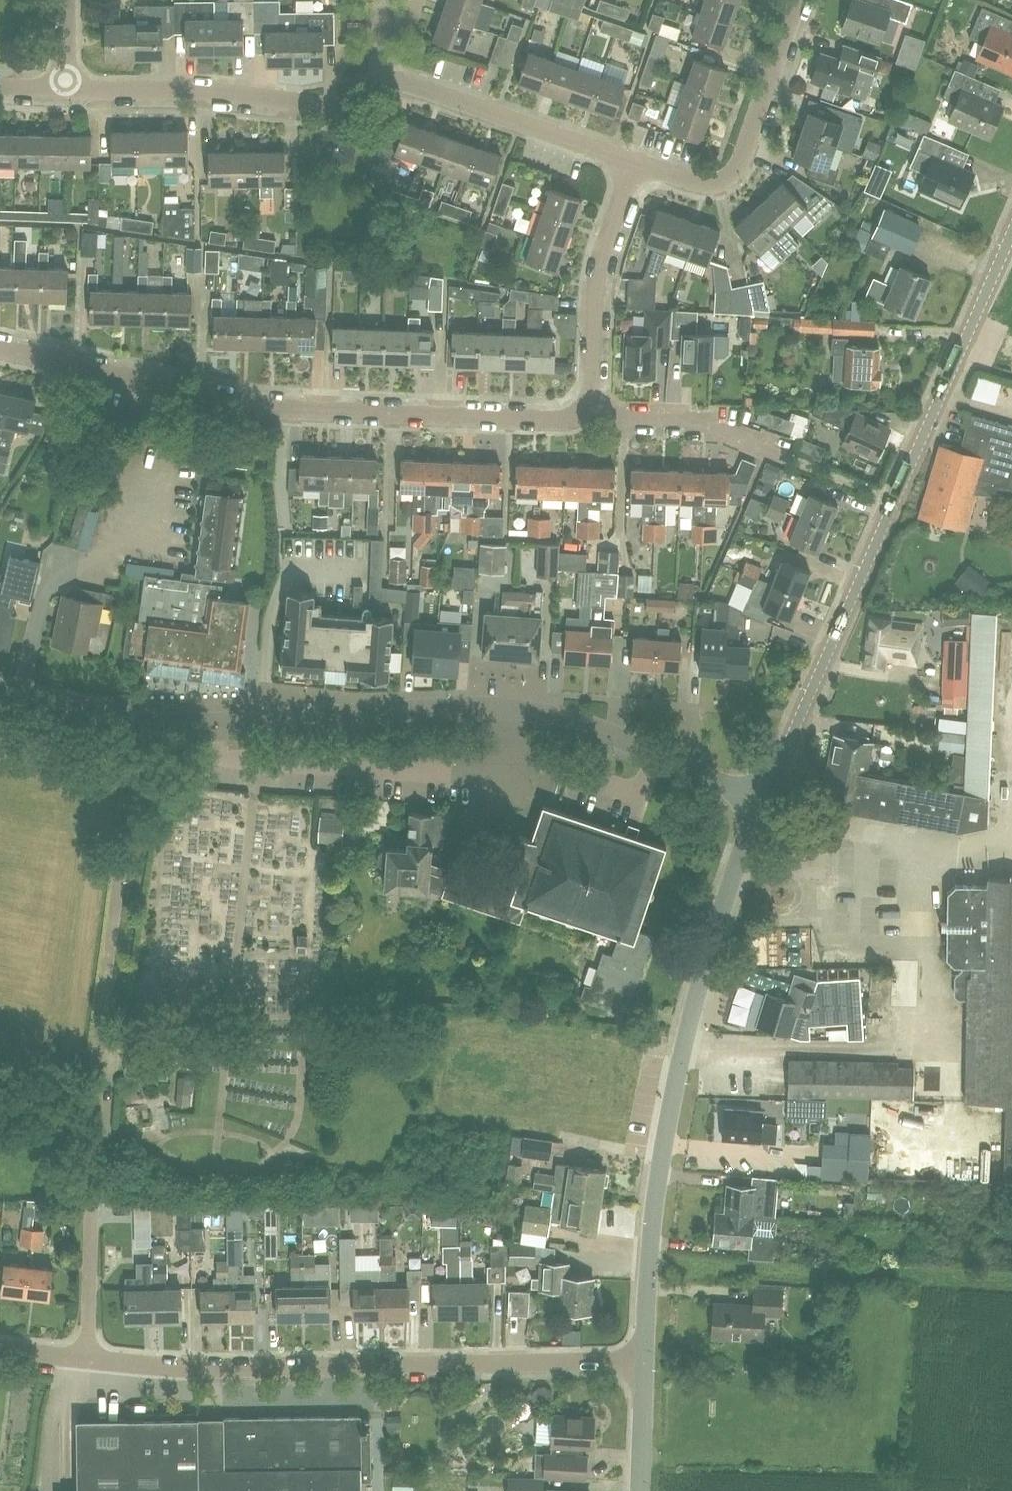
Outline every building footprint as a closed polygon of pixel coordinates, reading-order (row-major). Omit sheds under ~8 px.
[(215,54),(243,53),(243,33),(255,33),(255,1),(255,0),(235,0),(235,1),(229,1),(214,1),(215,19),(215,54)] [(295,31),(285,31),(285,19),(281,19),(281,0),(274,0),(255,1),(255,33),(267,33),(267,65),(296,64),(295,31)] [(481,1),(477,0),(447,0),(442,15),(473,25),(481,1)] [(537,0),(524,0),(522,5),(533,9),(535,5),(535,6),(537,0)] [(567,5),(554,0),(537,0),(535,6),(549,10),(549,9),(564,14),(567,5)] [(584,5),(586,0),(569,0),(567,5),(582,10),(584,5)] [(616,3),(606,0),(592,0),(590,7),(597,10),(612,15),(616,3)] [(740,0),(706,0),(702,11),(733,22),(740,0)] [(912,4),(901,0),(882,0),(879,8),(857,0),(852,0),(842,28),(880,41),(888,16),(905,22),(912,4)] [(215,54),(215,19),(214,1),(201,1),(175,1),(175,6),(175,28),(187,28),(187,54),(215,54)] [(616,3),(612,15),(627,20),(631,9),(616,3)] [(564,14),(579,19),(582,10),(567,5),(564,14)] [(135,58),(135,25),(121,25),(121,6),(106,7),(106,59),(135,58)] [(175,32),(175,28),(175,6),(149,6),(135,6),(135,25),(135,58),(163,58),(163,33),(175,32)] [(1005,33),(1011,19),(983,7),(970,37),(984,43),(978,57),(1011,71),(1011,36),(1005,33)] [(724,46),(733,22),(702,11),(694,36),(724,46)] [(295,31),(296,64),(323,64),(322,44),(336,44),(335,12),(295,12),(295,31)] [(660,31),(665,16),(653,12),(648,28),(660,31)] [(464,50),(473,25),(442,15),(434,39),(464,50)] [(615,35),(619,24),(604,18),(600,30),(615,35)] [(507,37),(519,42),(524,26),(513,22),(507,37)] [(619,24),(615,35),(630,40),(634,29),(619,24)] [(519,42),(507,37),(500,35),(491,61),(510,67),(519,42)] [(875,72),(881,56),(843,44),(838,59),(821,53),(812,80),(849,93),(858,66),(875,72)] [(543,91),(554,60),(529,51),(519,82),(543,91)] [(645,67),(657,71),(662,57),(650,53),(645,67)] [(688,83),(718,93),(727,69),(696,58),(688,83)] [(567,99),(578,68),(554,60),(543,91),(567,99)] [(601,76),(591,107),(615,116),(626,85),(624,84),(629,69),(606,62),(601,76)] [(652,86),(657,71),(645,67),(640,82),(652,86)] [(601,76),(578,68),(567,99),(591,107),(601,76)] [(990,137),(1003,106),(975,94),(981,80),(955,68),(943,97),(957,104),(950,120),(990,137)] [(865,70),(858,91),(873,96),(880,75),(865,70)] [(710,117),(718,93),(688,83),(679,106),(710,117)] [(640,120),(645,105),(634,100),(629,116),(640,120)] [(701,141),(710,117),(679,106),(671,131),(701,141)] [(802,134),(835,146),(842,126),(853,129),(858,115),(831,106),(827,117),(810,111),(802,134)] [(419,161),(430,130),(406,122),(397,145),(386,141),(378,164),(390,168),(395,153),(419,161)] [(443,169),(454,138),(430,130),(419,161),(443,169)] [(139,165),(164,165),(163,132),(138,133),(139,165)] [(163,132),(164,165),(164,174),(180,174),(187,168),(186,165),(189,165),(189,132),(163,132)] [(112,166),(139,165),(138,133),(112,133),(113,162),(100,162),(100,181),(112,181),(112,166)] [(16,134),(0,134),(0,165),(15,165),(16,134)] [(40,166),(41,135),(16,134),(15,165),(40,166)] [(828,167),(835,146),(802,134),(794,157),(811,163),(807,175),(833,185),(838,170),(828,167)] [(66,166),(66,135),(41,135),(40,166),(66,166)] [(66,135),(66,166),(91,167),(92,136),(66,135)] [(959,206),(974,173),(944,160),(950,146),(926,135),(912,166),(927,173),(919,189),(959,206)] [(467,177),(477,147),(454,138),(443,169),(467,177)] [(477,147),(467,177),(491,186),(502,155),(477,147)] [(235,185),(260,185),(260,152),(235,153),(235,185)] [(260,152),(260,185),(261,185),(261,197),(272,197),(272,184),(286,184),(286,152),(260,152)] [(210,185),(235,185),(235,153),(209,153),(210,185)] [(767,197),(792,223),(804,212),(814,222),(826,210),(834,202),(793,173),(783,182),(767,197)] [(498,196),(510,200),(515,185),(503,181),(498,196)] [(286,207),(298,207),(298,187),(286,187),(286,207)] [(408,194),(404,205),(427,213),(435,192),(423,187),(419,198),(408,194)] [(404,205),(408,194),(393,188),(389,200),(404,205)] [(543,212),(574,223),(582,198),(551,188),(543,212)] [(505,215),(510,200),(498,196),(493,211),(505,215)] [(786,229),(792,223),(767,197),(751,212),(790,252),(799,243),(786,229)] [(454,216),(458,205),(443,199),(439,211),(454,216)] [(283,201),(268,201),(269,216),(283,216),(283,201)] [(180,207),(179,202),(164,202),(164,234),(173,236),(196,239),(196,207),(180,207)] [(458,205),(454,216),(469,221),(473,210),(458,205)] [(911,252),(923,224),(885,208),(873,234),(860,228),(852,246),(885,260),(892,244),(911,252)] [(15,209),(0,209),(0,218),(15,219),(15,209)] [(40,220),(40,210),(15,209),(15,219),(40,220)] [(65,221),(66,211),(40,210),(40,220),(65,221)] [(656,280),(666,250),(678,217),(658,210),(655,220),(643,216),(639,229),(650,233),(646,244),(655,246),(643,279),(628,278),(627,291),(655,292),(656,280)] [(66,211),(65,221),(91,221),(91,212),(66,211)] [(566,247),(574,223),(543,212),(535,236),(566,247)] [(773,268),(790,252),(751,212),(735,227),(760,253),(761,256),(770,267),(773,268)] [(137,230),(139,218),(123,216),(116,216),(112,219),(108,220),(107,216),(99,215),(99,225),(122,228),(137,230)] [(686,257),(698,224),(678,217),(666,250),(686,257)] [(139,218),(137,230),(153,233),(155,221),(139,218)] [(698,224),(686,257),(708,265),(719,231),(698,224)] [(226,244),(228,232),(212,229),(210,241),(226,244)] [(493,249),(495,243),(499,233),(487,229),(482,245),(493,249)] [(97,254),(98,231),(83,230),(82,253),(97,254)] [(115,234),(114,255),(123,255),(124,234),(115,234)] [(259,249),(261,237),(246,234),(243,246),(259,249)] [(557,271),(566,247),(535,236),(526,260),(557,271)] [(261,237),(259,249),(275,251),(277,239),(261,237)] [(18,267),(17,299),(42,299),(42,268),(39,268),(27,268),(28,239),(16,239),(15,267),(18,267)] [(186,271),(203,271),(203,247),(187,246),(186,271)] [(220,272),(221,249),(207,249),(206,272),(220,272)] [(42,268),(42,299),(67,300),(68,269),(48,268),(48,252),(39,252),(39,268),(42,268)] [(240,267),(252,269),(252,256),(241,254),(240,267)] [(289,284),(289,260),(271,260),(271,284),(289,284)] [(327,318),(329,266),(307,266),(306,306),(312,306),(312,317),(327,318)] [(914,316),(930,278),(901,266),(891,289),(873,281),(867,294),(886,302),(885,303),(914,316)] [(15,267),(0,267),(0,298),(17,299),(18,267),(15,267)] [(361,282),(363,271),(344,268),(342,279),(361,282)] [(411,283),(411,272),(393,270),(391,280),(411,283)] [(363,271),(361,282),(381,285),(383,274),(363,271)] [(431,275),(411,272),(411,283),(410,283),(410,297),(429,297),(429,310),(443,310),(444,277),(431,275)] [(114,290),(113,290),(98,289),(98,273),(89,273),(88,289),(91,289),(91,321),(114,321),(114,290)] [(123,290),(123,274),(114,274),(113,290),(114,290),(114,321),(139,322),(140,291),(138,291),(123,290)] [(165,291),(162,291),(147,291),(147,274),(138,274),(138,291),(140,291),(139,322),(165,323),(165,291)] [(165,291),(165,323),(191,323),(192,292),(172,291),(172,275),(163,275),(162,291),(165,291)] [(753,310),(754,310),(770,311),(763,280),(747,284),(753,310)] [(480,300),(481,289),(450,284),(450,295),(461,297),(480,300)] [(755,315),(754,310),(753,310),(747,284),(731,287),(737,314),(743,314),(755,315)] [(529,301),(530,290),(512,287),(510,298),(529,301)] [(714,313),(737,314),(731,287),(716,291),(714,313)] [(480,300),(500,303),(501,292),(481,289),(480,300)] [(530,290),(529,301),(530,301),(530,307),(559,308),(560,295),(530,290)] [(633,306),(633,308),(654,309),(655,292),(627,291),(626,306),(633,306)] [(240,315),(237,315),(221,314),(222,298),(213,297),(212,314),(215,314),(214,345),(239,346),(240,315)] [(265,316),(262,316),(246,315),(246,299),(238,298),(237,315),(240,315),(239,346),(264,347),(265,316)] [(290,317),(287,317),(271,316),(272,300),(263,299),(262,316),(265,316),(264,347),(289,348),(290,317)] [(290,317),(289,348),(314,349),(316,318),(296,317),(296,301),(288,300),(287,317),(290,317)] [(861,319),(861,301),(852,301),(852,319),(861,319)] [(671,310),(655,309),(654,309),(646,309),(645,334),(627,333),(625,377),(655,379),(656,343),(669,344),(671,310)] [(673,310),(671,310),(672,323),(671,337),(685,338),(684,366),(712,367),(713,334),(699,333),(700,311),(673,310)] [(411,347),(410,364),(435,365),(436,346),(433,346),(434,331),(420,330),(421,317),(409,317),(408,330),(409,330),(408,347),(411,347)] [(528,335),(528,334),(516,334),(517,317),(504,317),(503,333),(502,350),(505,350),(505,368),(530,369),(530,352),(527,351),(528,335)] [(834,319),(824,318),(801,317),(801,318),(795,318),(794,330),(801,330),(834,332),(833,333),(875,335),(876,320),(861,319),(852,319),(834,318),(834,319)] [(530,352),(530,369),(555,370),(555,350),(553,350),(553,336),(541,335),(542,318),(529,318),(528,334),(528,335),(527,351),(530,352)] [(358,345),(358,327),(333,326),(333,345),(336,346),(335,361),(360,362),(360,345),(358,345)] [(383,346),(384,328),(358,327),(358,345),(360,345),(360,362),(385,363),(386,346),(383,346)] [(409,330),(408,330),(384,328),(383,346),(386,346),(385,363),(410,364),(411,347),(408,347),(409,330)] [(478,349),(478,332),(453,331),(452,351),(455,351),(454,365),(480,367),(480,349),(478,349)] [(502,350),(503,333),(478,332),(478,349),(480,349),(480,367),(505,368),(505,350),(502,350)] [(878,385),(878,383),(882,381),(883,373),(879,371),(879,369),(876,369),(878,349),(847,347),(848,338),(832,338),(831,353),(834,353),(833,379),(845,380),(845,383),(878,385)] [(9,394),(0,392),(0,432),(9,394)] [(0,432),(0,469),(6,470),(8,462),(13,440),(14,440),(17,428),(27,431),(35,400),(9,394),(0,432)] [(876,458),(889,429),(858,415),(861,408),(815,407),(812,413),(823,418),(850,430),(843,443),(876,458)] [(794,412),(791,419),(776,414),(761,409),(757,420),(764,423),(777,428),(792,433),(803,436),(809,417),(794,412)] [(971,413),(960,452),(941,446),(921,514),(959,526),(966,528),(977,493),(1011,497),(1011,426),(971,413)] [(325,487),(326,456),(302,455),(301,467),(290,467),(289,493),(304,494),(305,486),(320,487),(320,503),(328,503),(329,487),(325,487)] [(350,488),(351,457),(326,456),(325,487),(329,487),(345,488),(345,504),(342,504),(341,526),(353,526),(354,505),(353,505),(354,488),(350,488)] [(350,488),(354,488),(370,489),(369,504),(378,505),(379,489),(375,489),(376,458),(351,457),(350,488)] [(424,531),(426,461),(401,460),(400,490),(415,491),(413,530),(424,531)] [(450,493),(451,462),(426,461),(424,531),(434,531),(435,506),(450,507),(450,503),(448,502),(449,493),(450,493)] [(472,533),(475,463),(451,462),(450,493),(449,493),(448,502),(450,503),(462,510),(461,533),(472,533)] [(475,463),(472,533),(482,533),(483,515),(485,515),(485,509),(489,503),(489,494),(499,495),(500,464),(475,463)] [(540,496),(541,466),(516,465),(515,495),(540,496)] [(565,497),(566,467),(541,466),(540,496),(565,497)] [(590,468),(566,467),(565,497),(579,498),(578,536),(588,537),(588,536),(588,519),(589,508),(590,468)] [(590,468),(589,508),(601,509),(601,499),(615,499),(616,469),(590,468)] [(654,539),(657,471),(632,470),(631,500),(644,500),(643,522),(644,522),(643,539),(654,539)] [(680,502),(681,472),(657,471),(654,539),(666,539),(667,522),(667,501),(680,502)] [(702,542),(705,473),(681,472),(680,502),(692,502),(692,525),(692,542),(702,542)] [(715,526),(716,503),(739,504),(748,483),(730,482),(730,473),(705,473),(702,542),(713,543),(714,526),(715,526)] [(126,573),(145,576),(140,616),(130,615),(125,651),(125,654),(127,658),(128,660),(130,662),(133,663),(135,663),(137,663),(140,663),(142,662),(144,660),(146,657),(146,655),(148,655),(146,673),(243,686),(245,672),(236,671),(237,666),(238,667),(246,601),(222,598),(223,585),(212,584),(213,576),(234,579),(245,495),(239,495),(241,485),(208,480),(196,573),(189,572),(188,580),(173,578),(174,568),(148,565),(127,562),(126,573)] [(770,504),(785,510),(789,500),(774,493),(770,504)] [(800,517),(828,528),(838,504),(810,493),(800,517)] [(369,523),(378,524),(379,505),(378,505),(369,504),(369,523)] [(785,510),(770,504),(766,514),(781,521),(785,510)] [(80,505),(68,543),(89,550),(101,512),(80,505)] [(987,529),(998,531),(1000,514),(989,512),(987,529)] [(529,516),(528,534),(540,535),(540,517),(529,516)] [(540,517),(540,535),(551,535),(552,518),(540,517)] [(818,552),(828,528),(800,517),(790,541),(818,552)] [(588,536),(600,536),(600,519),(588,519),(588,536)] [(370,601),(381,601),(381,599),(407,601),(407,591),(407,587),(382,586),(384,539),(372,538),(370,601)] [(538,542),(538,575),(558,575),(559,568),(559,549),(559,542),(538,542)] [(504,574),(504,566),(506,546),(482,545),(480,565),(480,572),(504,574)] [(559,549),(559,568),(579,569),(585,570),(585,551),(559,549)] [(598,572),(618,573),(619,573),(621,550),(600,549),(598,572)] [(16,595),(32,599),(41,562),(10,554),(0,591),(16,595)] [(407,582),(408,558),(390,557),(389,582),(407,582)] [(742,571),(758,578),(763,567),(746,560),(742,571)] [(773,584),(801,595),(810,571),(783,560),(773,584)] [(442,591),(442,565),(423,566),(424,591),(442,591)] [(592,604),(592,603),(593,593),(594,571),(595,571),(585,570),(579,569),(577,605),(580,605),(580,603),(592,604)] [(618,573),(598,572),(594,571),(593,593),(618,595),(619,573),(618,573)] [(801,595),(773,584),(758,578),(742,571),(738,581),(753,588),(748,601),(747,600),(744,609),(743,611),(748,612),(767,620),(771,611),(791,619),(801,595)] [(635,574),(619,573),(618,595),(626,595),(634,596),(635,574)] [(362,605),(363,585),(354,585),(353,605),(362,605)] [(112,605),(114,593),(78,586),(75,597),(63,595),(53,642),(88,650),(92,632),(97,633),(104,604),(112,605)] [(475,590),(464,589),(463,603),(474,604),(475,590)] [(512,632),(510,657),(517,658),(517,662),(530,662),(534,659),(538,659),(541,616),(543,591),(537,590),(537,593),(521,592),(517,632),(512,632)] [(17,616),(11,614),(16,595),(0,591),(0,647),(9,650),(17,616)] [(285,644),(284,643),(282,669),(326,673),(327,664),(347,665),(346,674),(363,675),(363,677),(367,677),(367,682),(385,683),(385,679),(389,679),(394,617),(368,615),(367,623),(313,619),(315,593),(289,591),(285,644)] [(405,619),(417,620),(419,592),(407,591),(407,601),(405,619)] [(517,632),(521,592),(503,591),(501,614),(485,612),(482,655),(510,657),(512,632),(517,632)] [(661,600),(652,600),(647,599),(647,610),(661,610),(661,600)] [(675,601),(661,600),(661,610),(675,611),(675,601)] [(717,609),(729,610),(729,602),(722,600),(717,600),(717,609)] [(744,609),(730,602),(729,602),(728,623),(724,672),(748,674),(750,646),(739,645),(741,629),(746,629),(748,612),(743,611),(744,609)] [(587,663),(592,605),(580,604),(579,616),(567,615),(566,632),(554,631),(552,652),(564,653),(563,661),(587,663)] [(592,604),(592,605),(587,663),(611,665),(615,618),(605,617),(606,605),(592,604)] [(944,625),(970,624),(969,608),(944,609),(944,625)] [(918,660),(922,622),(871,616),(865,664),(885,667),(886,656),(918,660)] [(439,631),(438,631),(435,672),(448,673),(449,669),(458,669),(460,636),(471,637),(472,624),(440,622),(439,631)] [(700,671),(724,672),(728,623),(713,622),(712,628),(698,627),(696,652),(702,652),(700,671)] [(656,668),(680,670),(682,641),(669,640),(670,628),(659,627),(658,639),(656,668)] [(438,631),(415,629),(413,666),(422,667),(421,671),(435,672),(438,631)] [(656,668),(658,639),(633,638),(631,666),(656,668)] [(965,661),(966,640),(945,639),(944,660),(945,660),(943,691),(967,692),(968,661),(965,661)] [(966,766),(965,791),(868,773),(874,742),(836,735),(822,806),(861,813),(861,812),(958,831),(988,826),(990,767),(966,766)] [(639,931),(650,899),(652,899),(653,898),(654,896),(655,895),(655,894),(655,892),(654,891),(653,889),(667,847),(638,837),(641,828),(630,825),(627,833),(544,805),(533,838),(521,834),(511,862),(524,866),(516,891),(451,869),(449,878),(442,894),(442,896),(520,922),(526,905),(540,909),(540,915),(549,918),(552,914),(567,919),(567,925),(576,928),(579,923),(593,928),(593,933),(601,936),(604,932),(618,937),(635,943),(639,931)] [(336,817),(336,812),(322,811),(321,816),(319,840),(344,842),(345,818),(336,817)] [(449,878),(451,869),(430,862),(431,844),(446,845),(448,815),(432,813),(432,814),(411,813),(408,849),(388,847),(388,849),(383,848),(378,852),(377,860),(382,865),(386,866),(385,887),(428,889),(442,894),(449,878)] [(1011,1102),(1011,877),(989,877),(989,884),(957,883),(949,892),(948,956),(956,964),(964,965),(964,969),(956,976),(956,994),(959,998),(969,998),(967,1101),(1007,1102),(1011,1102)] [(611,957),(643,968),(653,936),(639,931),(635,943),(618,937),(611,957)] [(307,950),(308,935),(298,934),(297,950),(307,950)] [(580,998),(627,1014),(643,968),(611,957),(603,954),(591,988),(585,985),(580,998)] [(861,976),(819,979),(817,982),(812,980),(809,988),(794,983),(789,998),(769,992),(759,1025),(795,1036),(810,1037),(809,1025),(848,1022),(849,1039),(865,1038),(861,976)] [(168,1079),(170,1056),(140,1053),(139,1064),(131,1064),(130,1064),(125,1066),(125,1068),(125,1073),(126,1075),(130,1076),(138,1077),(168,1079)] [(915,1098),(916,1065),(899,1065),(899,1064),(789,1061),(788,1096),(898,1099),(898,1098),(915,1098)] [(190,1106),(191,1095),(192,1077),(178,1076),(177,1105),(190,1106)] [(812,1116),(813,1099),(789,1098),(789,1115),(812,1116)] [(776,1142),(778,1124),(762,1123),(763,1110),(726,1107),(723,1138),(760,1142),(760,1140),(776,1142)] [(870,1158),(871,1134),(838,1131),(837,1143),(825,1142),(824,1158),(823,1174),(868,1177),(870,1158)] [(551,1159),(554,1141),(513,1135),(510,1152),(523,1154),(523,1155),(551,1159)] [(914,1166),(912,1153),(885,1155),(886,1169),(914,1166)] [(944,1154),(943,1163),(961,1165),(962,1155),(944,1154)] [(555,1190),(601,1197),(605,1170),(558,1163),(556,1176),(535,1173),(533,1187),(555,1190)] [(211,1173),(210,1184),(221,1184),(222,1174),(211,1173)] [(726,1214),(775,1217),(775,1215),(777,1190),(778,1178),(777,1178),(755,1177),(752,1177),(752,1187),(728,1186),(726,1214)] [(595,1233),(601,1197),(555,1190),(552,1209),(526,1206),(524,1218),(521,1241),(537,1244),(547,1245),(550,1222),(583,1227),(582,1231),(595,1233)] [(35,1215),(37,1206),(25,1205),(23,1227),(21,1244),(32,1245),(35,1217),(35,1215)] [(243,1205),(227,1205),(228,1237),(243,1237),(243,1205)] [(151,1206),(135,1206),(136,1222),(151,1222),(151,1206)] [(319,1206),(304,1206),(304,1225),(319,1225),(319,1206)] [(379,1206),(370,1206),(369,1221),(379,1221),(379,1206)] [(421,1223),(421,1207),(382,1208),(382,1224),(421,1223)] [(192,1249),(192,1228),(192,1214),(192,1210),(179,1210),(179,1228),(178,1228),(178,1249),(192,1249)] [(775,1215),(775,1217),(726,1214),(717,1213),(717,1216),(715,1215),(711,1217),(711,1227),(714,1229),(716,1229),(715,1244),(750,1247),(749,1258),(774,1260),(777,1215),(775,1215)] [(457,1225),(457,1216),(432,1215),(432,1224),(457,1225)] [(34,1228),(32,1245),(43,1246),(45,1229),(39,1228),(40,1218),(35,1217),(34,1228)] [(277,1229),(277,1217),(265,1217),(265,1229),(277,1229)] [(192,1228),(192,1249),(207,1249),(206,1227),(192,1228)] [(203,1320),(230,1319),(229,1238),(228,1238),(228,1261),(218,1261),(218,1276),(214,1276),(214,1290),(202,1290),(203,1320)] [(256,1289),(255,1274),(243,1275),(243,1238),(229,1238),(230,1319),(257,1319),(256,1289)] [(381,1269),(356,1270),(355,1238),(341,1238),(342,1280),(355,1280),(356,1317),(382,1317),(381,1269)] [(537,1244),(521,1241),(504,1239),(504,1243),(505,1243),(506,1264),(510,1264),(536,1264),(537,1244)] [(408,1316),(408,1284),(396,1284),(395,1255),(392,1256),(391,1240),(380,1240),(381,1269),(382,1317),(408,1316)] [(153,1244),(153,1262),(155,1321),(182,1320),(182,1289),(167,1290),(165,1278),(168,1278),(168,1243),(153,1243),(153,1244)] [(506,1265),(506,1264),(505,1243),(504,1243),(492,1244),(492,1265),(506,1265)] [(462,1244),(462,1262),(473,1262),(473,1244),(462,1244)] [(278,1258),(277,1245),(265,1245),(265,1258),(278,1258)] [(447,1262),(447,1282),(434,1283),(434,1316),(464,1316),(463,1282),(460,1282),(460,1262),(460,1245),(449,1245),(443,1245),(443,1262),(447,1262)] [(304,1318),(303,1255),(291,1255),(291,1274),(293,1274),(293,1281),(284,1282),(284,1286),(278,1287),(278,1318),(304,1318)] [(303,1255),(304,1318),(331,1317),(330,1286),(332,1286),(331,1262),(315,1263),(315,1255),(303,1255)] [(153,1262),(138,1263),(139,1280),(140,1280),(141,1290),(126,1291),(127,1322),(155,1321),(153,1262)] [(572,1290),(573,1277),(568,1277),(569,1264),(542,1263),(541,1278),(533,1278),(532,1287),(540,1287),(540,1289),(553,1290),(561,1290),(561,1289),(572,1290)] [(27,1296),(30,1266),(6,1264),(3,1294),(27,1296)] [(30,1266),(27,1296),(51,1299),(54,1269),(30,1266)] [(422,1283),(422,1279),(422,1268),(408,1268),(408,1281),(408,1283),(422,1283)] [(561,1290),(553,1290),(553,1303),(560,1303),(560,1311),(578,1312),(578,1317),(596,1318),(597,1301),(593,1301),(594,1278),(573,1277),(572,1290),(561,1289),(561,1290)] [(463,1282),(464,1316),(487,1316),(487,1282),(463,1282)] [(782,1314),(783,1289),(755,1287),(754,1305),(715,1303),(713,1337),(763,1339),(765,1313),(782,1314)] [(524,1316),(525,1292),(509,1291),(509,1315),(524,1316)] [(553,1437),(594,1438),(595,1417),(554,1415),(553,1437)] [(363,1416),(79,1419),(80,1490),(363,1490),(363,1481),(372,1481),(372,1433),(369,1433),(369,1429),(363,1429),(363,1416)] [(593,1446),(594,1438),(553,1437),(552,1444),(556,1444),(555,1453),(546,1452),(546,1453),(536,1453),(535,1476),(586,1479),(588,1455),(579,1454),(579,1445),(593,1446)] [(544,1478),(510,1478),(509,1490),(543,1490),(544,1478)]
